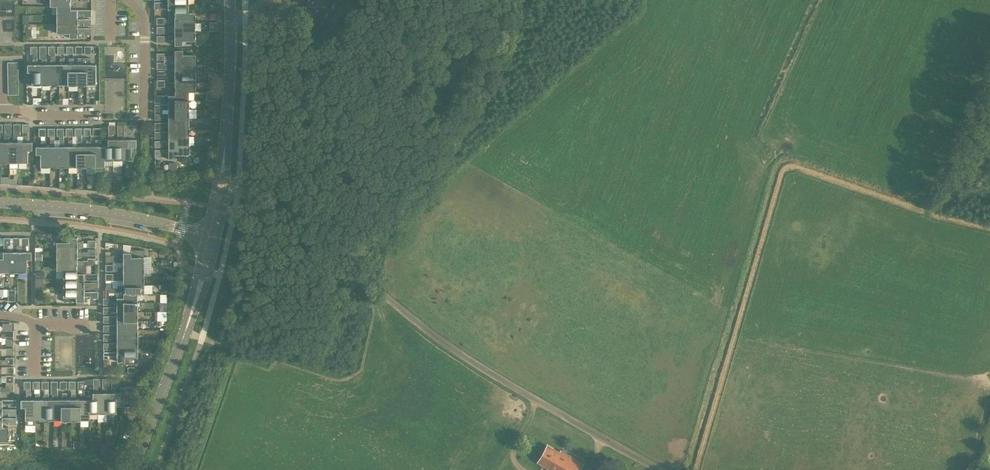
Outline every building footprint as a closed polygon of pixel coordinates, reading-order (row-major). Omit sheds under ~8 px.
[(169,9),(176,9),(176,14),(189,13),(189,4),(176,4),(176,0),(169,0),(169,4),(163,5),(163,2),(155,3),(155,9),(169,9)] [(58,7),(58,16),(70,15),(70,20),(78,20),(78,15),(84,15),(84,17),(92,17),(92,10),(77,11),(77,10),(71,10),(71,7),(58,7)] [(176,22),(176,27),(183,27),(183,22),(196,22),(196,13),(189,13),(176,14),(176,9),(169,9),(169,23),(176,22)] [(58,16),(58,25),(70,24),(70,29),(78,29),(78,24),(84,24),(84,26),(92,26),(92,19),(78,20),(70,20),(70,15),(58,16)] [(169,27),(169,31),(176,31),(176,36),(183,36),(183,31),(196,31),(196,22),(183,22),(183,27),(176,27),(169,27)] [(70,24),(58,25),(58,34),(70,34),(70,38),(78,38),(78,33),(84,33),(84,36),(92,36),(92,28),(78,29),(70,29),(70,24)] [(169,36),(169,40),(176,40),(176,45),(183,45),(186,45),(186,41),(196,41),(196,31),(183,31),(183,36),(176,36),(169,36)] [(170,55),(170,60),(176,60),(183,60),(183,64),(196,64),(196,54),(183,55),(183,50),(176,50),(176,55),(170,55)] [(43,86),(52,86),(52,73),(47,73),(47,65),(48,65),(48,54),(48,52),(40,52),(40,59),(43,59),(43,65),(38,65),(38,73),(43,73),(43,86)] [(33,86),(43,86),(43,73),(38,73),(38,65),(38,54),(34,54),(34,65),(28,65),(28,73),(33,73),(33,82),(33,86)] [(52,73),(52,86),(61,86),(61,73),(56,73),(56,64),(56,54),(51,54),(51,65),(48,65),(47,65),(47,73),(52,73)] [(60,64),(56,64),(56,73),(61,73),(61,86),(69,86),(69,73),(65,73),(65,66),(65,65),(65,59),(60,59),(60,64)] [(70,65),(65,65),(65,66),(65,73),(69,73),(69,86),(78,86),(78,73),(74,73),(74,66),(74,64),(74,59),(70,59),(70,65)] [(78,64),(74,64),(74,66),(74,73),(78,73),(78,86),(88,86),(87,73),(82,73),(82,64),(83,64),(83,59),(78,59),(78,64)] [(87,64),(83,64),(82,64),(82,73),(87,73),(88,86),(97,86),(97,64),(92,64),(92,59),(87,59),(87,64)] [(165,64),(165,69),(176,69),(183,69),(183,73),(196,73),(196,64),(183,64),(183,60),(176,60),(176,64),(165,64)] [(211,72),(211,81),(219,81),(219,65),(205,65),(205,72),(211,72)] [(165,73),(165,77),(176,77),(183,77),(183,82),(196,82),(196,73),(183,73),(183,69),(176,69),(176,72),(165,73)] [(170,95),(177,95),(177,91),(189,91),(189,92),(196,92),(196,82),(183,82),(183,77),(176,77),(176,82),(170,82),(170,95)] [(170,99),(170,104),(177,104),(177,100),(190,100),(189,92),(189,91),(177,91),(177,95),(170,95),(155,95),(155,102),(163,102),(163,100),(170,99)] [(155,104),(156,112),(164,111),(164,109),(170,109),(170,113),(170,114),(177,114),(177,109),(190,109),(190,100),(177,100),(177,104),(170,104),(155,104)] [(155,113),(156,120),(164,120),(164,118),(170,118),(170,122),(170,123),(177,123),(177,118),(190,118),(190,109),(177,109),(177,114),(170,114),(170,113),(155,113)] [(156,123),(156,129),(164,129),(164,127),(170,127),(170,132),(177,131),(177,127),(190,127),(190,118),(177,118),(177,123),(170,123),(170,122),(156,123)] [(6,132),(6,143),(6,150),(1,150),(1,162),(10,162),(10,150),(15,150),(15,143),(10,143),(10,136),(11,136),(11,124),(5,124),(5,132),(6,132)] [(15,132),(15,143),(15,150),(10,150),(10,162),(19,162),(19,150),(23,150),(23,143),(19,143),(19,136),(18,136),(18,132),(21,132),(20,124),(14,124),(14,132),(15,132)] [(105,146),(104,161),(105,161),(113,161),(113,166),(115,166),(115,161),(115,148),(118,148),(118,140),(113,140),(113,134),(116,134),(116,126),(109,126),(109,140),(109,141),(108,141),(109,146),(105,146)] [(115,161),(115,166),(122,166),(122,160),(124,160),(124,147),(127,147),(127,140),(122,140),(122,134),(125,134),(125,126),(118,126),(118,140),(118,148),(115,148),(115,161)] [(124,147),(124,160),(133,160),(133,153),(136,153),(136,147),(137,147),(137,140),(131,140),(131,134),(134,134),(134,126),(127,126),(127,140),(127,147),(124,147)] [(170,136),(170,141),(177,141),(177,136),(190,136),(190,127),(177,127),(177,131),(170,132),(156,132),(156,139),(164,138),(164,136),(170,136)] [(23,136),(23,143),(23,150),(19,150),(19,162),(28,162),(28,151),(33,151),(33,143),(28,143),(28,136),(23,136)] [(56,147),(56,154),(60,154),(60,167),(69,167),(69,154),(65,154),(65,147),(65,136),(60,136),(60,140),(60,147),(56,147)] [(74,147),(74,154),(78,154),(78,167),(87,167),(87,154),(83,154),(83,147),(83,136),(79,136),(79,147),(74,147)] [(170,145),(170,149),(170,150),(177,150),(177,145),(190,145),(190,136),(177,136),(177,141),(170,141),(156,141),(156,147),(164,147),(164,145),(170,145)] [(47,147),(47,140),(42,140),(42,147),(37,147),(37,154),(41,154),(42,167),(51,167),(51,154),(47,154),(47,147)] [(47,147),(47,154),(51,154),(51,167),(60,167),(60,154),(56,154),(56,147),(56,140),(52,140),(52,147),(47,147)] [(65,147),(65,154),(69,154),(69,167),(78,167),(78,154),(74,154),(74,147),(74,140),(69,140),(69,147),(65,147)] [(83,147),(83,154),(87,154),(87,167),(96,167),(96,154),(92,154),(92,146),(92,140),(88,140),(88,147),(83,147)] [(92,146),(92,154),(96,154),(96,167),(105,167),(105,166),(105,161),(104,161),(105,146),(109,146),(108,141),(109,141),(109,140),(100,140),(96,140),(97,146),(92,146)] [(170,150),(170,149),(156,150),(156,156),(164,156),(164,154),(170,154),(170,160),(178,159),(177,155),(190,155),(190,145),(177,145),(177,150),(170,150)] [(5,259),(0,259),(0,272),(9,272),(9,259),(14,259),(14,252),(9,252),(9,245),(11,245),(11,238),(5,238),(5,253),(5,259)] [(14,238),(14,252),(14,259),(9,259),(9,272),(18,272),(18,259),(23,259),(23,252),(18,252),(18,245),(21,245),(21,238),(14,238)] [(23,238),(23,252),(23,259),(18,259),(18,272),(28,272),(28,260),(32,260),(32,252),(28,252),(28,245),(30,245),(30,238),(23,238)] [(58,243),(58,252),(71,252),(71,248),(78,248),(84,248),(84,243),(78,243),(78,238),(70,238),(70,243),(58,243)] [(58,252),(58,261),(71,261),(71,257),(78,257),(88,257),(88,252),(78,252),(78,248),(71,248),(71,252),(58,252)] [(105,256),(105,262),(113,262),(118,262),(118,263),(125,263),(132,263),(132,267),(144,267),(144,257),(144,250),(131,250),(131,253),(125,253),(125,258),(118,258),(117,258),(117,256),(110,256),(105,256)] [(58,261),(58,270),(64,270),(78,270),(78,268),(78,265),(88,265),(88,261),(78,261),(78,257),(71,257),(71,261),(58,261)] [(118,267),(118,272),(125,272),(132,272),(132,276),(144,276),(144,267),(132,267),(132,263),(125,263),(125,267),(118,267)] [(64,270),(64,279),(77,279),(77,284),(84,284),(84,283),(84,278),(90,278),(90,281),(99,281),(99,274),(78,274),(78,270),(64,270)] [(118,280),(125,280),(132,280),(132,285),(145,285),(144,276),(132,276),(132,272),(125,272),(125,276),(118,276),(118,280)] [(64,279),(64,288),(77,288),(77,293),(84,293),(84,288),(91,288),(91,290),(99,290),(99,283),(84,283),(84,284),(77,284),(77,279),(64,279)] [(105,289),(106,298),(125,298),(125,294),(138,294),(145,294),(145,293),(145,285),(132,285),(132,280),(125,280),(125,285),(118,285),(118,288),(113,288),(113,289),(105,289)] [(3,288),(3,295),(12,295),(12,300),(19,300),(19,288),(3,288)] [(77,288),(64,288),(64,297),(64,301),(77,302),(84,302),(84,297),(91,297),(91,299),(99,299),(99,292),(84,293),(77,293),(77,288)] [(118,302),(118,308),(125,308),(125,303),(138,303),(138,294),(125,294),(125,298),(106,298),(104,298),(104,305),(111,305),(111,302),(118,302)] [(118,311),(118,316),(118,317),(125,316),(125,312),(138,312),(138,303),(125,303),(125,308),(118,308),(104,308),(104,314),(111,314),(111,311),(118,311)] [(118,321),(118,325),(125,325),(125,321),(138,321),(138,312),(125,312),(125,316),(118,317),(118,316),(104,316),(104,323),(112,323),(112,321),(118,321)] [(118,329),(118,334),(125,334),(125,330),(138,330),(138,321),(125,321),(125,325),(118,325),(104,325),(104,332),(112,332),(112,329),(118,329)] [(118,339),(118,343),(125,343),(125,339),(138,339),(138,330),(125,330),(125,334),(118,334),(104,334),(104,341),(112,341),(112,339),(118,339)] [(104,344),(104,350),(112,350),(112,348),(118,348),(118,352),(125,352),(125,348),(138,348),(138,339),(125,339),(125,343),(118,343),(104,344)] [(104,352),(104,359),(112,359),(112,356),(118,356),(118,362),(125,362),(125,364),(138,364),(138,357),(138,348),(125,348),(125,352),(118,352),(104,352)] [(89,399),(89,414),(90,414),(99,414),(99,400),(103,400),(103,393),(98,393),(98,387),(100,387),(100,379),(94,379),(94,392),(93,392),(93,394),(93,399),(89,399)] [(103,379),(103,393),(103,400),(99,400),(99,414),(107,414),(107,417),(108,417),(107,400),(112,400),(112,393),(107,393),(107,387),(110,387),(110,379),(103,379)] [(112,379),(112,393),(112,400),(107,400),(108,417),(117,418),(117,407),(121,407),(121,393),(120,393),(116,393),(116,387),(118,387),(118,379),(112,379)] [(120,388),(120,393),(121,393),(121,407),(130,407),(130,401),(135,401),(135,388),(120,388)] [(49,399),(49,406),(54,406),(54,421),(62,421),(63,421),(63,406),(58,406),(58,399),(58,389),(51,389),(51,393),(53,393),(53,395),(53,399),(49,399)] [(31,406),(31,400),(31,393),(26,393),(26,400),(21,400),(21,408),(26,408),(26,421),(26,424),(35,424),(35,421),(36,421),(36,406),(31,406)] [(36,400),(31,400),(31,406),(36,406),(36,421),(45,421),(45,406),(40,406),(40,400),(40,393),(36,393),(36,400)] [(40,400),(40,406),(45,406),(45,421),(54,421),(54,406),(49,406),(49,399),(49,393),(44,393),(44,400),(40,400)] [(58,399),(58,406),(63,406),(63,421),(72,421),(72,406),(67,406),(67,399),(67,393),(63,393),(63,399),(58,399)] [(67,399),(67,406),(72,406),(72,421),(81,421),(80,406),(76,406),(76,399),(76,393),(71,393),(71,399),(67,399)] [(76,399),(76,406),(80,406),(81,421),(90,421),(90,414),(89,414),(89,399),(93,399),(93,394),(85,394),(85,393),(80,393),(80,399),(76,399)] [(3,410),(3,409),(3,404),(9,404),(9,407),(17,407),(17,400),(0,400),(0,410),(3,410)] [(3,418),(3,414),(9,414),(9,416),(17,416),(17,409),(3,409),(3,410),(0,410),(0,418),(3,418)] [(3,428),(3,422),(9,422),(9,425),(17,425),(17,418),(3,418),(0,418),(0,428),(3,428)] [(0,428),(0,442),(9,442),(9,428),(3,428),(0,428)] [(561,450),(560,452),(547,445),(537,463),(550,469),(579,469),(583,463),(561,450)]
